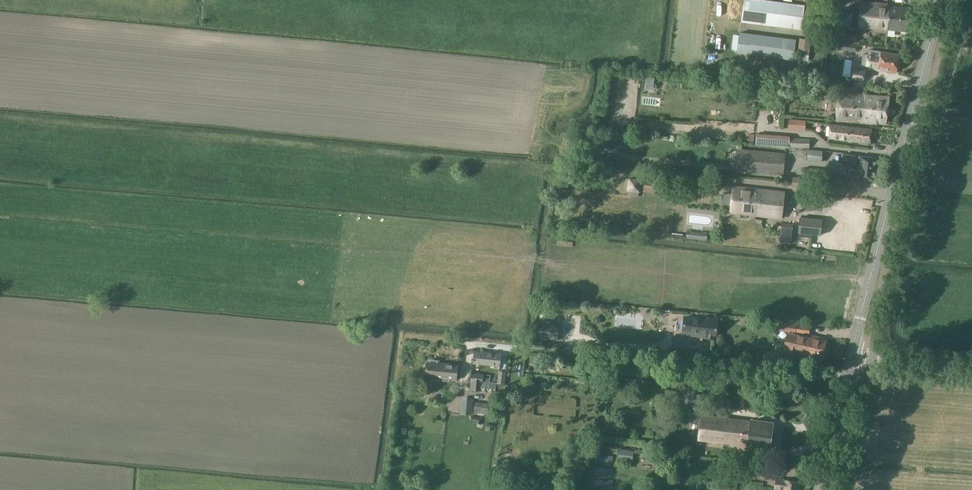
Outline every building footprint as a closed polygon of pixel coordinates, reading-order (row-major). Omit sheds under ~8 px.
[(801,29),(805,6),(763,0),(745,0),(742,21),(801,29)] [(887,4),(861,2),(859,27),(907,32),(909,8),(887,6),(887,4)] [(737,53),(794,60),(797,40),(740,33),(737,53)] [(850,44),(838,42),(837,49),(849,51),(850,44)] [(864,54),(862,65),(878,67),(878,68),(888,70),(895,71),(896,71),(896,69),(898,68),(898,65),(897,64),(899,55),(869,50),(868,55),(864,54)] [(857,73),(853,72),(852,79),(864,81),(866,71),(858,70),(857,73)] [(837,121),(887,125),(890,97),(865,96),(865,95),(838,95),(837,121)] [(788,129),(805,131),(806,120),(788,119),(788,129)] [(829,138),(855,142),(870,143),(872,130),(857,128),(831,125),(829,138)] [(756,144),(790,146),(790,139),(790,138),(757,135),(756,144)] [(734,170),(744,171),(783,175),(785,153),(736,148),(734,170)] [(878,159),(844,155),(843,166),(859,167),(857,179),(876,181),(878,159)] [(825,170),(804,168),(803,178),(824,180),(825,170)] [(723,192),(722,204),(731,206),(730,212),(782,218),(785,192),(733,186),(732,194),(723,192)] [(798,232),(819,235),(821,221),(800,218),(798,232)] [(781,242),(791,244),(793,225),(782,224),(782,226),(781,242)] [(684,317),(682,331),(706,334),(706,338),(714,339),(714,335),(715,335),(717,319),(708,318),(708,320),(684,317)] [(780,321),(778,331),(795,333),(797,323),(780,321)] [(543,323),(541,338),(557,340),(559,325),(543,323)] [(786,340),(783,352),(794,355),(795,351),(820,356),(820,360),(821,360),(825,341),(810,338),(792,334),(790,341),(786,340)] [(501,354),(475,351),(474,363),(500,366),(501,354)] [(786,363),(786,362),(787,359),(784,358),(784,356),(775,355),(775,360),(774,363),(774,364),(783,365),(783,363),(786,363)] [(426,362),(426,366),(424,366),(423,373),(425,373),(425,376),(430,377),(430,380),(442,380),(446,381),(447,378),(456,379),(457,365),(437,363),(437,360),(430,360),(430,363),(426,362)] [(499,371),(498,383),(505,384),(506,372),(499,371)] [(472,373),(471,389),(489,391),(496,392),(496,390),(504,391),(505,384),(498,383),(490,382),(491,375),(472,373)] [(476,402),(474,413),(490,415),(492,404),(476,402)] [(484,418),(472,415),(470,422),(475,423),(482,424),(484,418)] [(702,415),(698,440),(748,447),(751,421),(702,415)] [(751,419),(751,421),(748,447),(769,449),(772,424),(753,422),(754,420),(751,419)] [(619,456),(633,458),(633,451),(620,449),(619,456)] [(654,463),(655,456),(643,455),(643,462),(654,463)] [(800,482),(777,478),(775,487),(784,489),(798,489),(800,482)]
